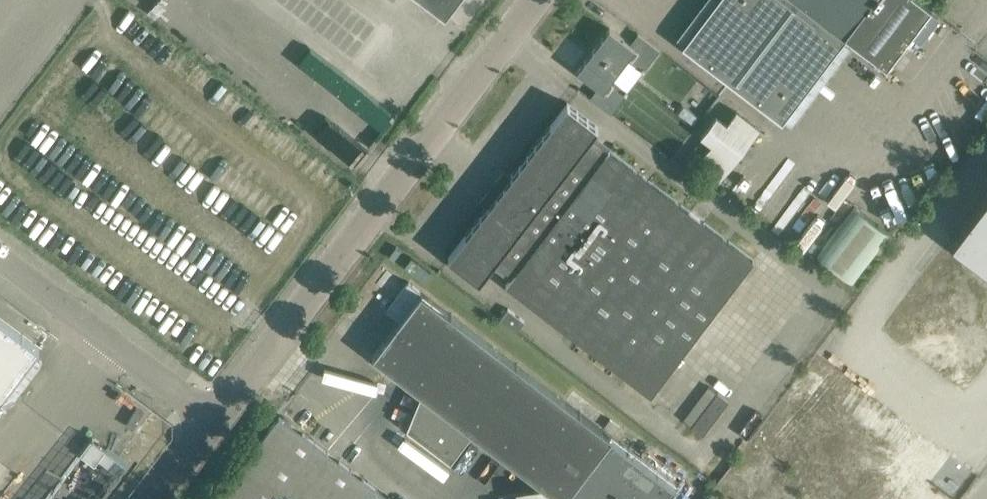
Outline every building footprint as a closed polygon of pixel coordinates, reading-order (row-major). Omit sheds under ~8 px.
[(445,14),(455,0),(427,0),(445,14)] [(684,43),(683,45),(684,45),(781,120),(782,118),(842,40),(845,36),(886,67),(930,9),(919,0),(716,0),(684,43)] [(659,49),(638,33),(630,43),(609,27),(593,49),(618,68),(626,58),(643,70),(659,49)] [(618,68),(593,49),(577,70),(598,86),(590,96),(611,112),(627,91),(611,78),(618,68)] [(505,285),(578,340),(651,395),(754,260),(591,136),(598,126),(567,102),(448,256),(479,280),(495,259),(514,274),(505,285)] [(737,107),(729,118),(718,110),(701,134),(718,145),(714,151),(733,164),(761,123),(737,107)] [(986,265),(986,190),(951,237),(986,265)] [(888,233),(853,207),(817,254),(852,281),(888,233)] [(372,356),(421,393),(407,427),(450,460),(472,432),(540,483),(559,497),(561,498),(665,498),(676,485),(612,437),(421,291),(400,320),(372,356)] [(508,308),(500,319),(516,332),(524,320),(508,308)] [(39,347),(0,317),(0,399),(39,347)] [(703,435),(729,400),(718,392),(692,426),(703,435)] [(375,489),(375,488),(280,416),(217,498),(367,498),(375,489)] [(92,437),(80,453),(95,463),(98,459),(107,447),(92,437)]
